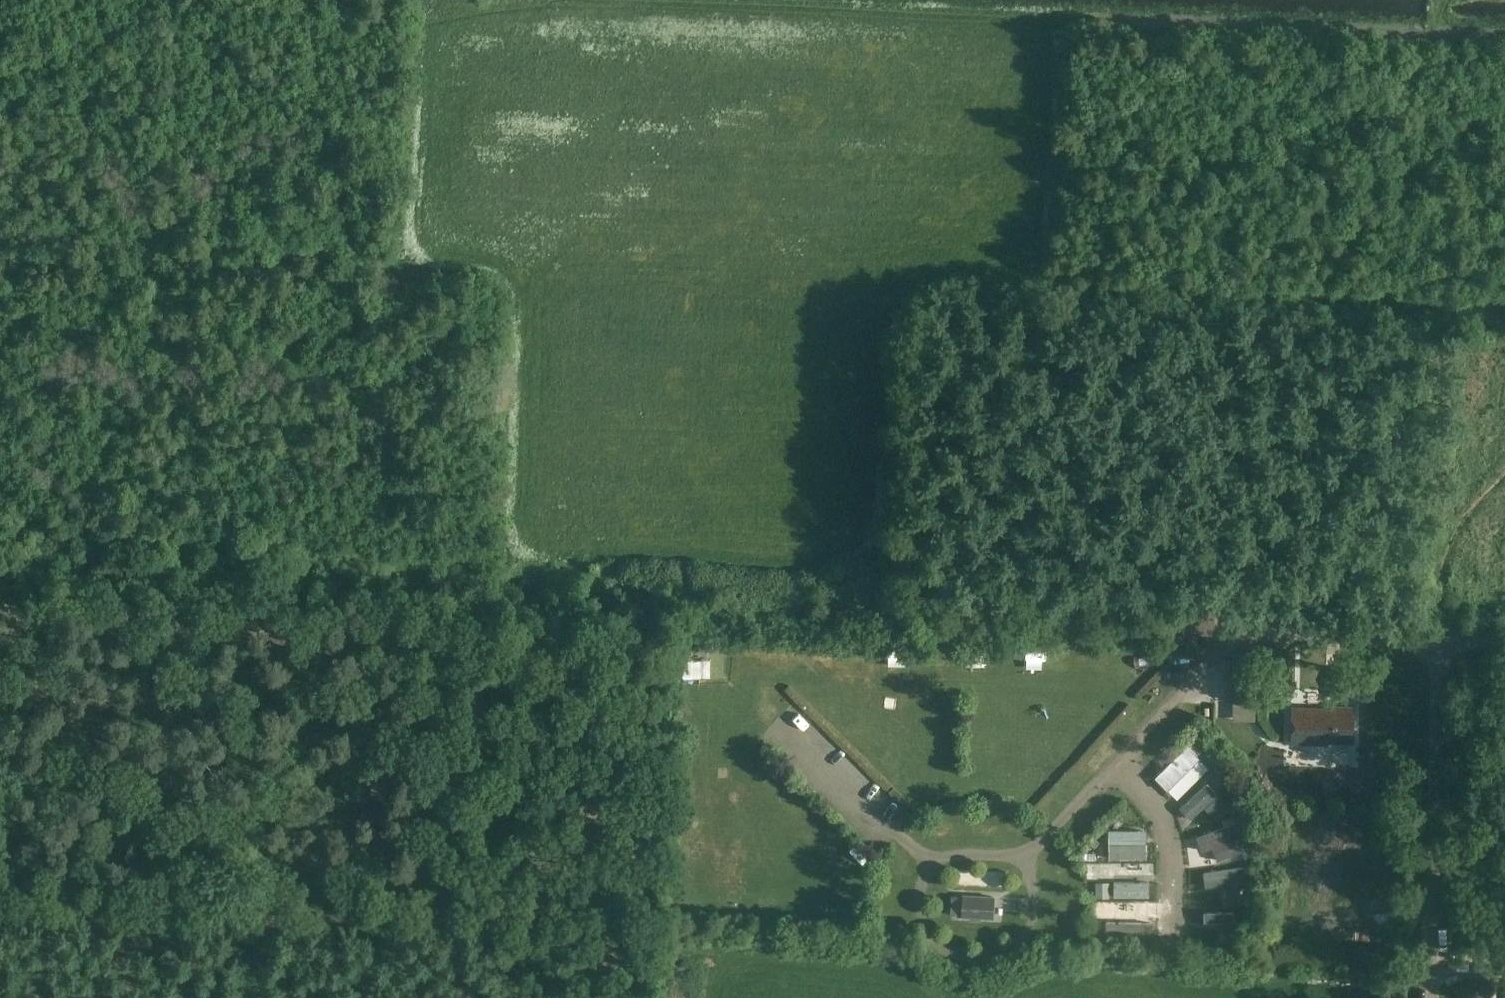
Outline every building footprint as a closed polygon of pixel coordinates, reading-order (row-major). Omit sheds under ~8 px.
[(1131,669),(1151,668),(1150,655),(1130,656),(1131,669)] [(1337,709),(1337,710),(1293,709),(1292,742),(1332,743),(1332,741),(1352,741),(1353,709),(1337,709)] [(962,893),(961,914),(992,915),(993,895),(962,893)]
